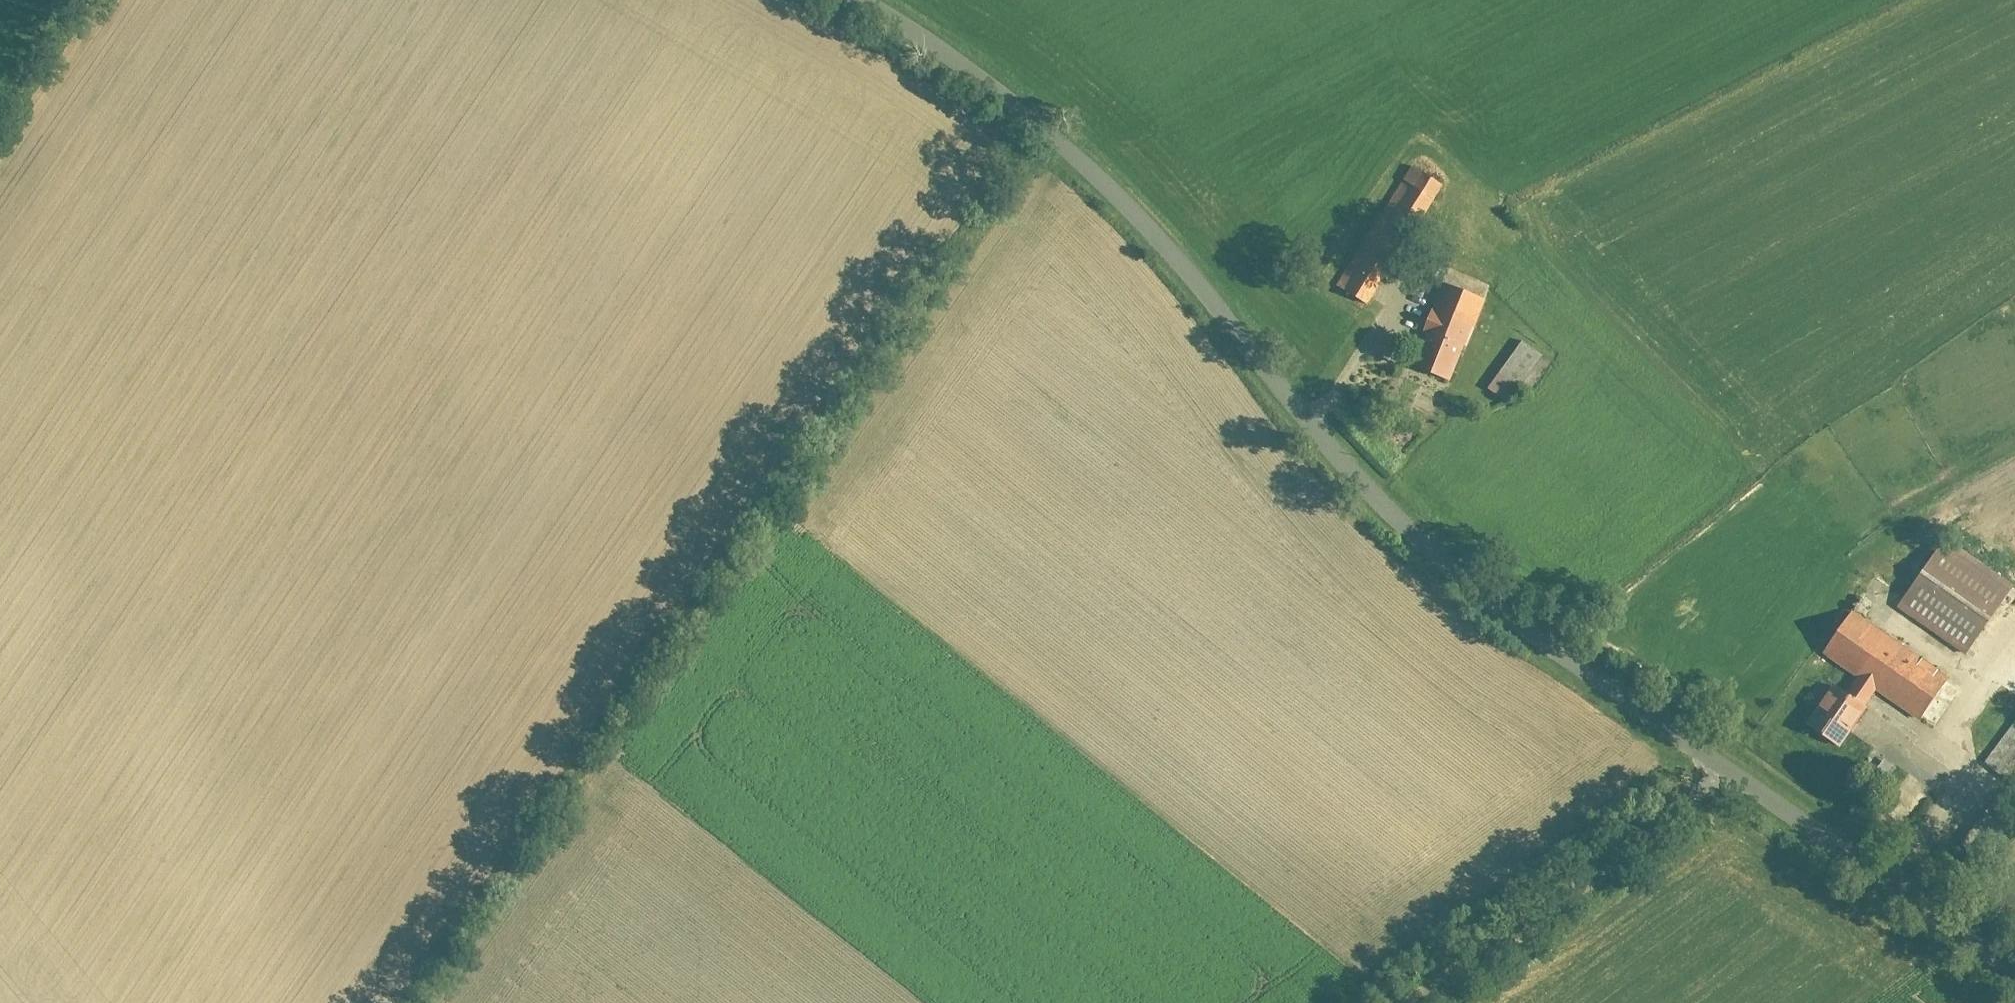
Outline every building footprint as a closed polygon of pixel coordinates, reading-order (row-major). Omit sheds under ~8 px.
[(1411,173),(1339,290),(1371,310),(1443,192),(1411,173)] [(1446,290),(1415,374),(1451,387),(1482,303),(1446,290)] [(1523,349),(1499,377),(1519,394),(1543,365),(1523,349)] [(1944,543),(1900,613),(1969,656),(2013,586),(1944,543)] [(1867,595),(1824,659),(1855,680),(1845,694),(1833,686),(1805,729),(1842,753),(1870,711),(1866,708),(1875,694),(1921,725),(1964,659),(1867,595)] [(1984,769),(2014,793),(2014,728),(1984,769)]
